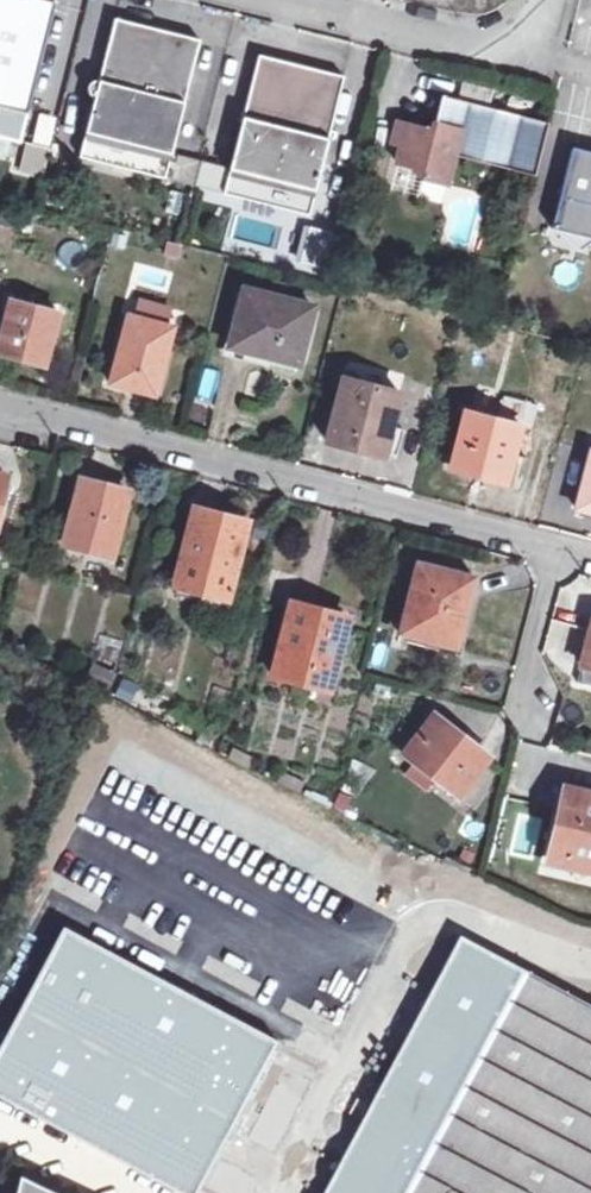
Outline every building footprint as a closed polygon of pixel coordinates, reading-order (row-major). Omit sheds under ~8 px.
[(47,0),(0,0),(0,136),(21,142),(57,2),(47,0)] [(201,39),(116,17),(101,79),(98,79),(95,80),(92,82),(90,85),(89,89),(90,92),(93,95),(96,97),(81,156),(167,178),(201,39)] [(345,75),(260,53),(226,192),(311,213),(326,153),(330,153),(335,150),(337,147),(337,142),(335,138),(330,135),(345,75)] [(433,131),(408,124),(402,144),(398,162),(412,166),(422,177),(448,184),(455,154),(536,175),(549,122),(443,95),(433,131)] [(402,144),(408,124),(398,122),(393,142),(402,144)] [(42,176),(43,145),(18,144),(17,175),(42,176)] [(553,228),(556,229),(590,237),(590,151),(573,147),(553,228)] [(590,244),(590,237),(556,229),(582,250),(590,244)] [(315,306),(247,289),(233,341),(254,347),(274,353),(274,356),(301,363),(315,306)] [(23,347),(20,356),(30,359),(47,363),(61,310),(14,298),(2,342),(23,347)] [(121,351),(127,353),(120,383),(138,388),(157,393),(175,327),(131,314),(121,351)] [(20,356),(23,347),(2,342),(0,348),(0,351),(20,356)] [(211,401),(219,371),(204,367),(196,397),(211,401)] [(357,447),(385,454),(402,392),(345,378),(330,440),(357,447)] [(522,425),(533,427),(539,406),(504,397),(498,419),(467,411),(453,465),(479,472),(480,468),(493,472),(509,476),(522,425)] [(578,509),(590,512),(590,458),(578,509)] [(10,476),(0,474),(0,513),(10,476)] [(65,544),(113,556),(131,492),(106,486),(82,479),(65,544)] [(203,589),(228,595),(229,595),(247,524),(222,517),(198,511),(179,583),(203,589)] [(404,632),(459,646),(476,577),(460,573),(421,563),(404,632)] [(223,610),(228,595),(203,589),(198,604),(223,610)] [(275,675),(331,689),(349,618),(321,611),(293,604),(275,675)] [(464,736),(435,714),(405,754),(461,798),(488,761),(474,750),(460,740),(464,736)] [(590,872),(590,794),(576,790),(566,788),(548,861),(590,872)] [(0,1050),(0,1094),(2,1095),(183,1192),(195,1192),(276,1041),(65,928),(0,1050)] [(407,988),(387,1027),(405,1037),(323,1192),(590,1192),(590,1007),(458,936),(425,999),(407,988)] [(17,1192),(59,1192),(21,1175),(17,1192)]
